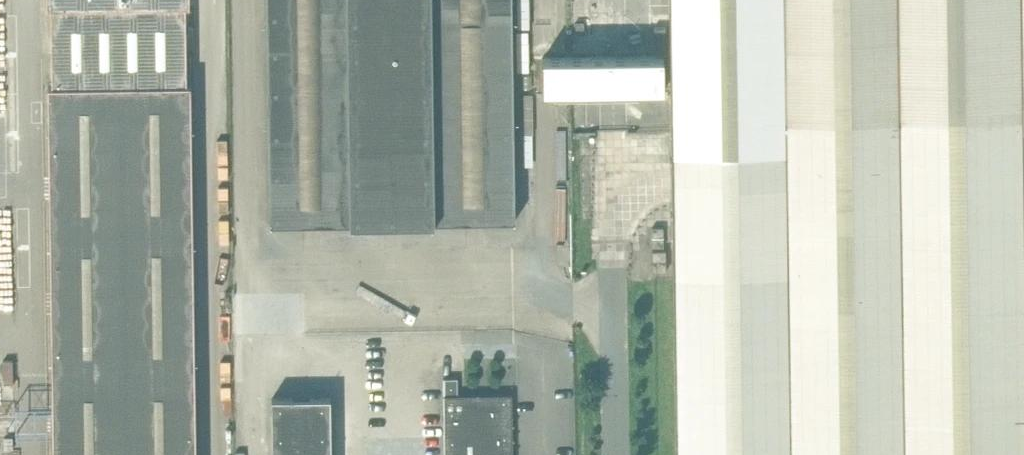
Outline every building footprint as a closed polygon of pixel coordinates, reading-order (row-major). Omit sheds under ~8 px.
[(272,223),(515,220),(512,0),(269,0),(272,223)] [(541,58),(542,58),(542,91),(665,89),(664,56),(671,56),(671,0),(540,0),(541,58)] [(671,56),(672,152),(785,150),(785,118),(782,118),(782,113),(785,113),(785,100),(784,0),(671,0),(671,56)] [(785,100),(785,113),(782,113),(782,118),(785,118),(1023,114),(1023,0),(784,0),(785,100)] [(188,82),(187,2),(52,4),(53,84),(188,82)] [(53,84),(49,84),(54,454),(196,454),(190,82),(188,82),(53,84)] [(785,118),(785,150),(672,152),(677,454),(1023,454),(1023,114),(785,118)] [(663,227),(652,227),(653,246),(664,246),(663,227)] [(653,271),(666,271),(666,250),(653,250),(653,271)] [(452,395),(452,385),(458,385),(458,377),(444,378),(445,454),(513,454),(512,394),(452,395)] [(273,454),(331,454),(330,397),(272,398),(273,454)]
